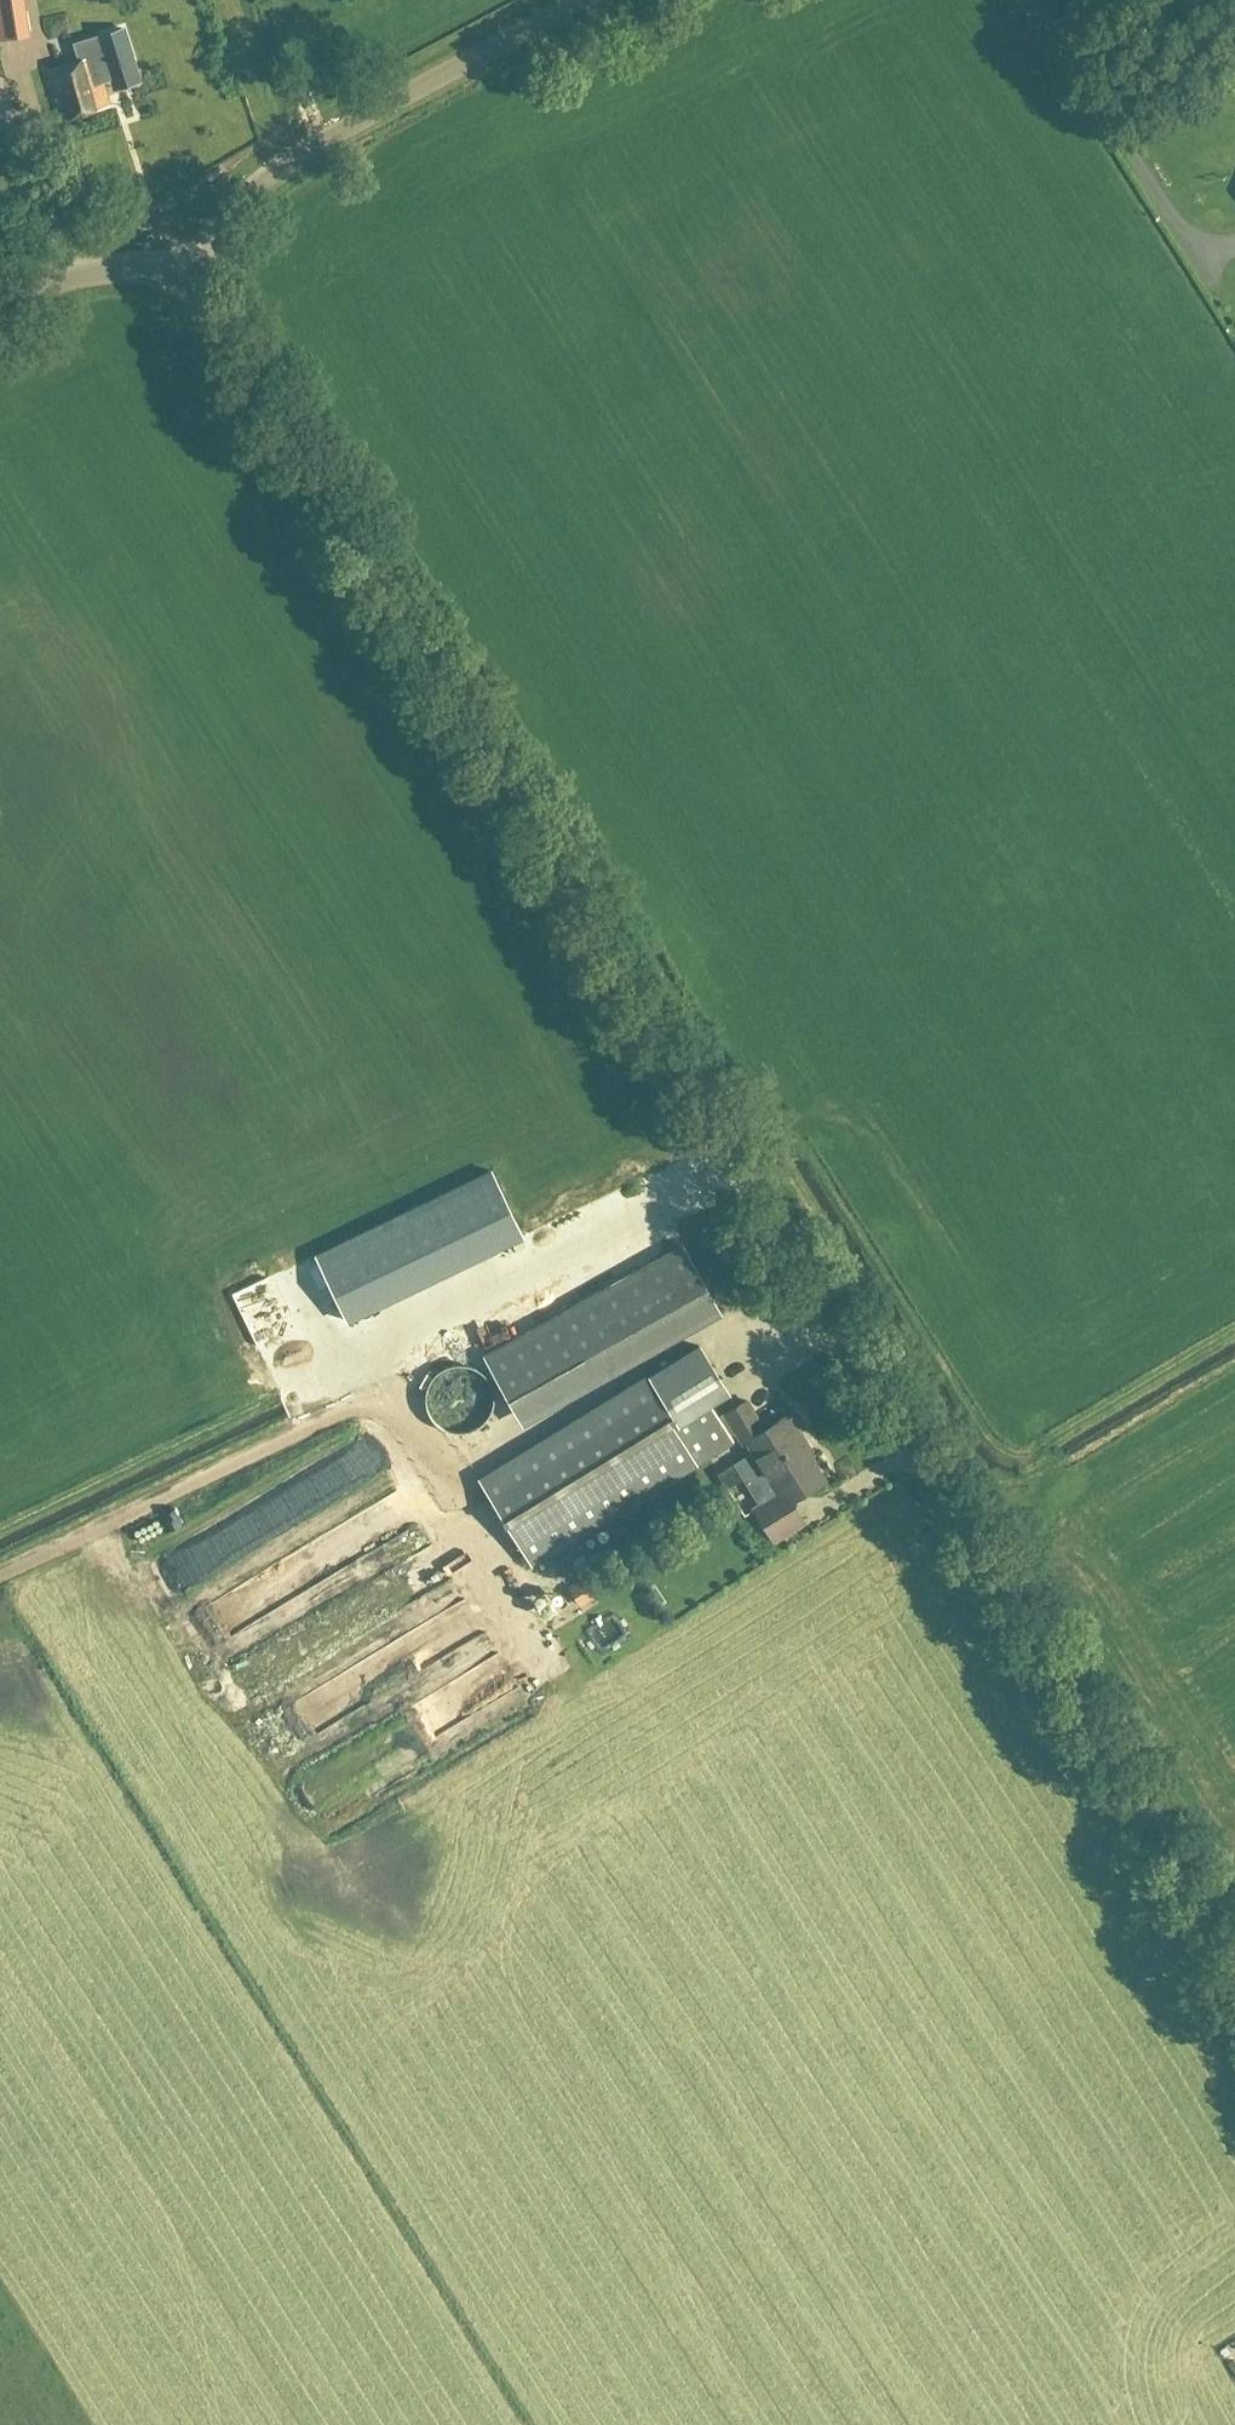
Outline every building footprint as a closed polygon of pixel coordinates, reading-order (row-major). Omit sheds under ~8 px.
[(25,10),(23,0),(0,0),(0,40),(29,35),(25,10)] [(111,106),(103,78),(112,75),(113,80),(138,73),(125,30),(101,38),(109,66),(100,69),(96,56),(47,71),(62,121),(111,106)] [(177,72),(132,84),(136,99),(181,87),(177,72)] [(1226,293),(1234,312),(1234,289),(1226,293)] [(485,1358),(523,1426),(722,1315),(684,1247),(485,1358)] [(749,1400),(721,1418),(714,1405),(732,1394),(703,1346),(684,1356),(483,1480),(534,1564),(729,1444),(726,1439),(739,1431),(746,1443),(749,1441),(755,1450),(736,1461),(746,1478),(765,1467),(804,1445),(799,1436),(802,1434),(791,1415),(767,1429),(749,1400)] [(828,1485),(821,1474),(804,1445),(765,1467),(746,1478),(762,1507),(757,1510),(756,1511),(775,1544),(806,1525),(794,1504),(828,1485)] [(314,1473),(291,1478),(294,1492),(318,1487),(314,1473)] [(249,1615),(369,1563),(355,1532),(236,1584),(249,1615)] [(594,1578),(573,1588),(580,1604),(602,1593),(594,1578)]
